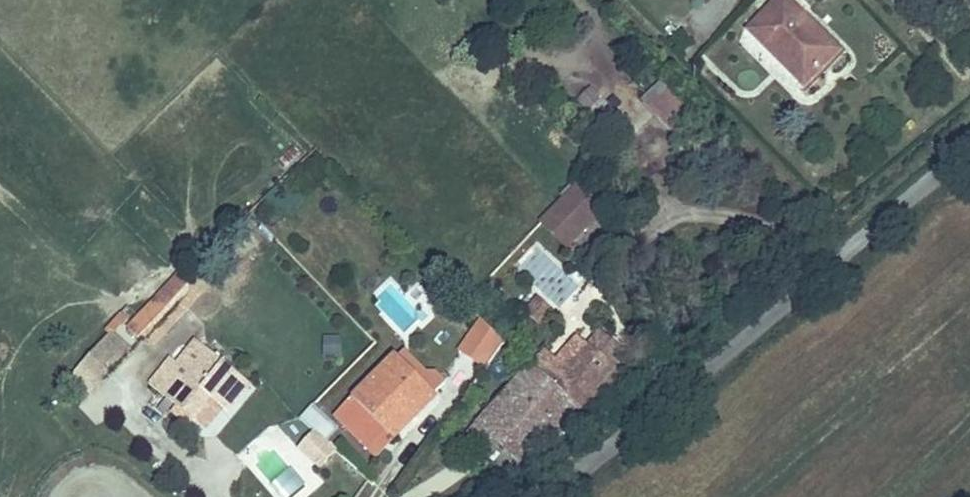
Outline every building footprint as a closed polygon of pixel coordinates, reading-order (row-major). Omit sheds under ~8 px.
[(790,76),(825,43),(779,0),(771,0),(739,27),(790,76)] [(803,11),(795,15),(825,43),(790,76),(797,83),(838,46),(803,11)] [(664,72),(638,95),(674,136),(700,112),(664,72)] [(572,75),(564,87),(580,98),(589,86),(572,75)] [(578,183),(537,218),(565,249),(605,214),(578,183)] [(175,264),(128,332),(158,352),(205,284),(175,264)] [(473,320),(456,354),(487,369),(503,335),(473,320)] [(107,330),(79,368),(104,386),(132,348),(107,330)] [(465,439),(468,439),(489,419),(504,433),(522,415),(530,421),(546,409),(552,414),(553,415),(555,417),(557,418),(607,366),(599,359),(605,351),(584,331),(575,340),(568,338),(537,373),(524,362),(457,430),(465,439)] [(323,356),(339,358),(340,338),(324,336),(323,356)] [(163,361),(143,386),(187,422),(205,404),(218,414),(242,389),(193,350),(175,369),(163,361)] [(349,394),(365,410),(405,370),(389,354),(349,394)] [(334,410),(360,436),(376,422),(390,436),(429,393),(405,370),(365,410),(349,394),(334,410)] [(319,432),(329,419),(312,406),(302,420),(319,432)] [(489,419),(468,439),(514,452),(555,417),(553,415),(552,414),(546,409),(530,421),(522,415),(504,433),(503,433),(489,419)] [(374,451),(390,436),(376,422),(360,436),(374,451)] [(317,470),(336,451),(315,430),(296,449),(317,470)]
